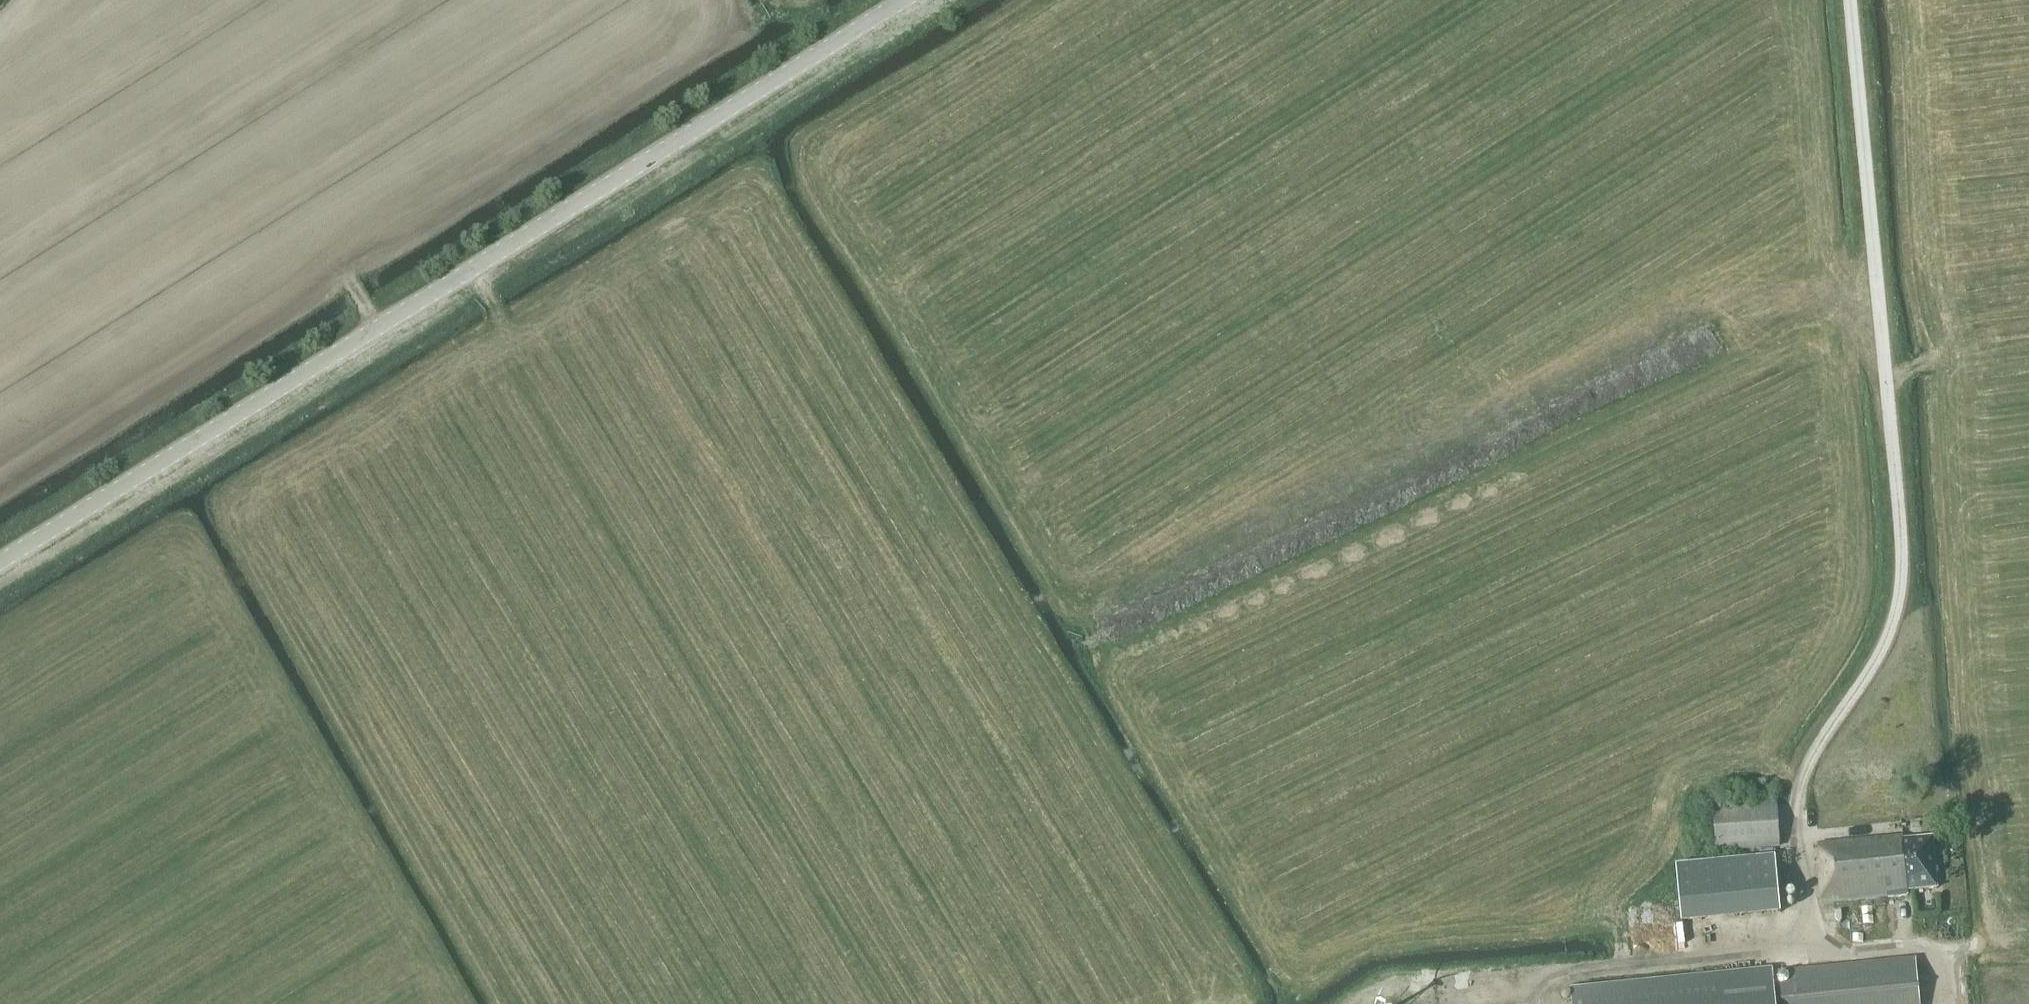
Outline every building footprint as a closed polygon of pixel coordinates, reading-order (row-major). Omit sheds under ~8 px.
[(1713,808),(1715,851),(1777,847),(1775,804),(1713,808)] [(1818,862),(1823,905),(1908,896),(1908,895),(1940,892),(1934,840),(1903,843),(1903,839),(1819,848),(1820,862),(1818,862)] [(1681,922),(1782,915),(1778,857),(1678,863),(1681,922)] [(1571,993),(1572,1003),(1922,1003),(1917,956),(1571,993)]
